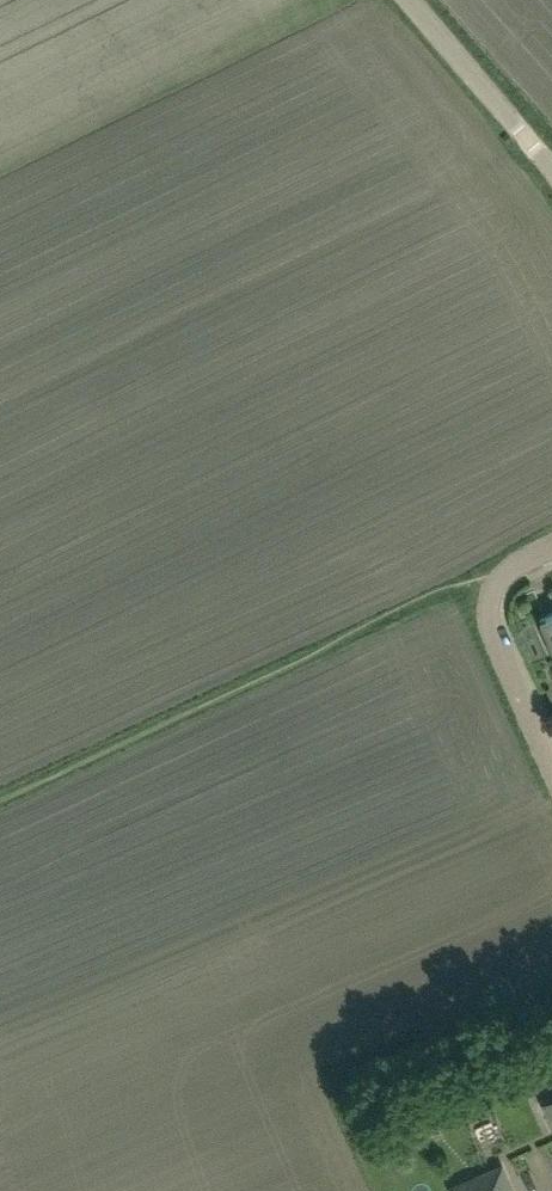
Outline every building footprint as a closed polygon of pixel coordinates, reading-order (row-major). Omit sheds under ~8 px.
[(540,619),(551,645),(551,614),(540,619)] [(536,1158),(551,1190),(551,1160),(548,1153),(536,1158)] [(463,1182),(467,1190),(513,1190),(502,1165),(478,1175),(463,1182)]
